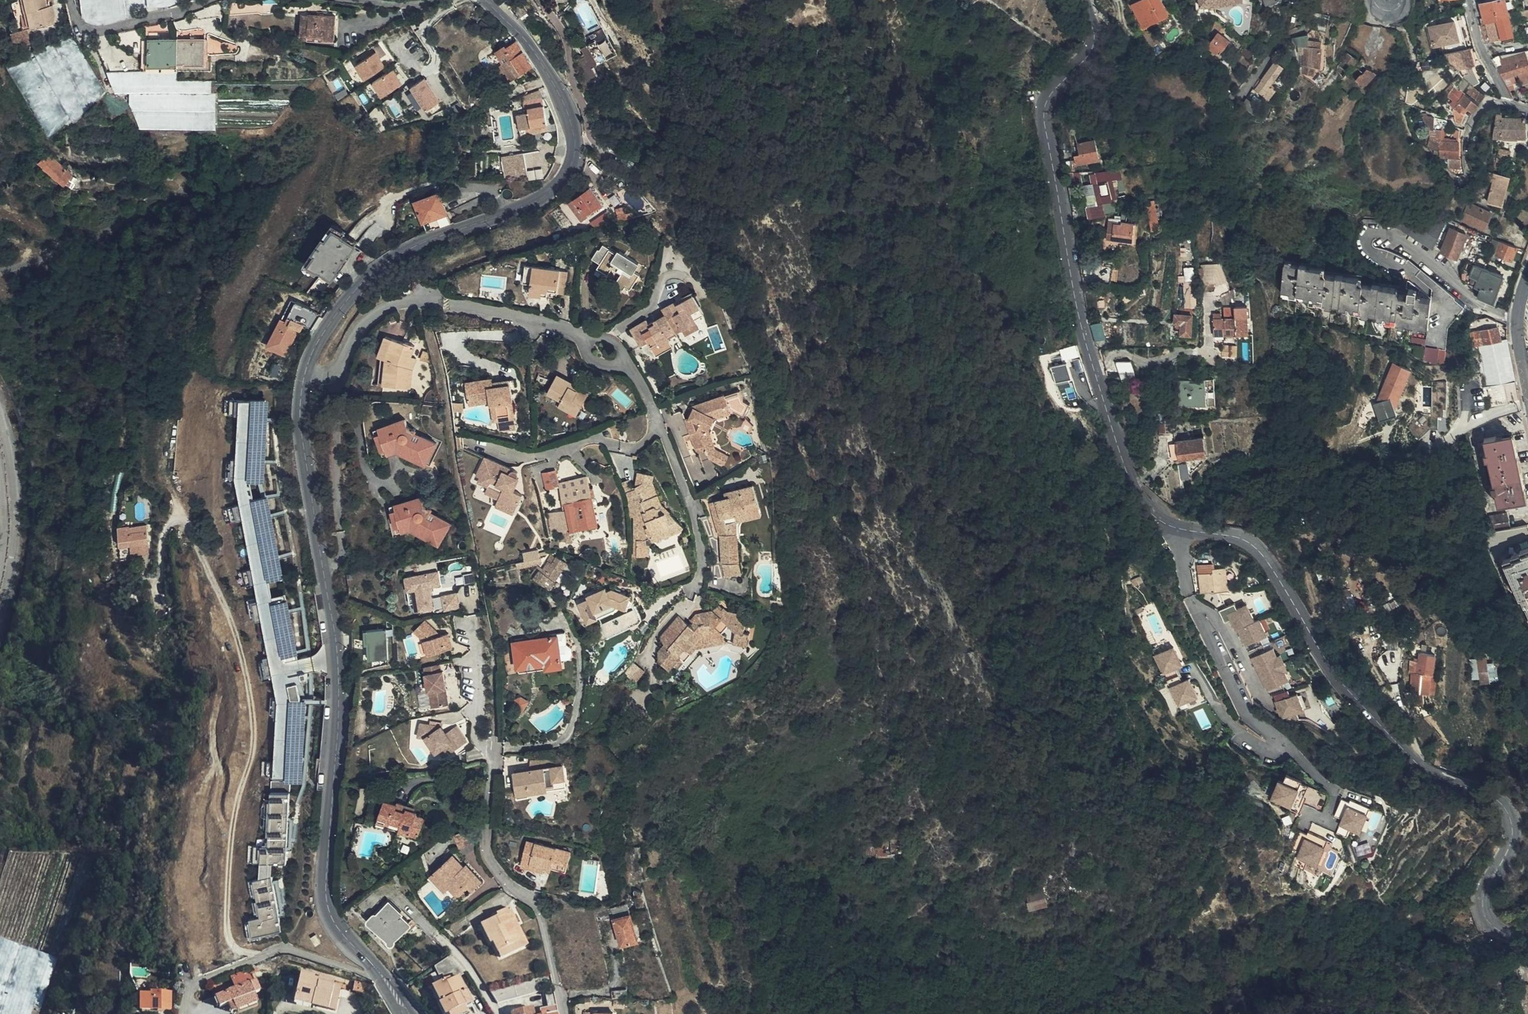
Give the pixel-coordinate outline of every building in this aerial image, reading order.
[(58,3),(53,5),(51,0),(27,0),(36,28),(63,19),(58,3)] [(507,5),(519,22),(526,17),(515,0),(514,0),(507,5)] [(1162,0),(1138,0),(1132,3),(1143,27),(1169,15),(1162,0)] [(1200,9),(1230,6),(1229,0),(1199,0),(1200,9)] [(1485,23),(1497,20),(1496,17),(1509,14),(1505,0),(1495,0),(1481,4),(1485,23)] [(1515,12),(1517,18),(1527,15),(1527,9),(1515,12)] [(1515,42),(1509,14),(1496,17),(1497,20),(1485,23),(1490,43),(1504,39),(1505,44),(1515,42)] [(335,37),(335,16),(307,16),(308,35),(323,35),(323,38),(335,37)] [(1227,28),(1217,21),(1214,29),(1222,35),(1227,28)] [(1435,26),(1428,28),(1433,47),(1440,46),(1459,41),(1457,32),(1454,21),(1435,26)] [(1485,23),(1479,25),(1484,44),(1490,43),(1485,23)] [(621,55),(605,25),(571,44),(580,60),(586,57),(581,48),(596,39),(609,62),(621,55)] [(1222,35),(1214,29),(1208,44),(1211,45),(1210,47),(1219,53),(1221,50),(1224,51),(1230,41),(1222,35)] [(1461,31),(1457,32),(1459,41),(1463,40),(1466,39),(1464,30),(1461,31)] [(1300,47),(1301,50),(1303,50),(1303,66),(1320,67),(1320,40),(1308,40),(1308,36),(1307,33),(1297,36),(1293,37),(1295,40),(1298,43),(1300,47)] [(176,63),(177,38),(149,38),(149,63),(176,63)] [(206,38),(177,38),(176,63),(205,63),(206,38)] [(577,68),(588,87),(599,81),(593,71),(609,62),(596,39),(581,48),(586,57),(580,60),(583,65),(577,68)] [(513,80),(534,66),(517,40),(507,48),(505,45),(495,52),(513,80)] [(1293,42),(1289,41),(1286,44),(1283,49),(1287,51),(1293,42)] [(1470,48),(1445,56),(1464,78),(1472,85),(1474,86),(1479,83),(1477,78),(1474,79),(1472,75),(1469,76),(1466,68),(1475,66),(1470,48)] [(384,66),(375,52),(355,65),(364,79),(384,66)] [(504,85),(513,80),(495,52),(486,58),(504,85)] [(1338,87),(1339,88),(1345,79),(1348,80),(1350,78),(1347,75),(1358,60),(1348,53),(1337,70),(1341,74),(1334,84),(1338,87)] [(1515,55),(1493,64),(1497,70),(1522,62),(1520,53),(1515,55)] [(1036,64),(1028,56),(1021,63),(1029,71),(1036,64)] [(1376,72),(1365,64),(1367,61),(1363,58),(1357,67),(1363,72),(1357,80),(1364,86),(1376,72)] [(1497,70),(1502,79),(1512,75),(1518,74),(1522,85),(1527,83),(1527,60),(1527,59),(1522,62),(1497,70)] [(1015,71),(1016,72),(1023,78),(1029,71),(1021,63),(1015,71)] [(1275,81),(1280,75),(1279,74),(1283,69),(1276,63),(1257,90),(1263,95),(1274,81),(1275,81)] [(402,83),(393,69),(372,83),(381,96),(402,83)] [(1514,84),(1512,75),(1502,79),(1505,87),(1511,85),(1514,84)] [(424,78),(411,86),(426,110),(439,101),(424,78)] [(1324,99),(1328,102),(1338,87),(1334,84),(1324,99)] [(1348,94),(1339,88),(1338,87),(1328,102),(1338,109),(1348,94)] [(1471,87),(1465,95),(1479,105),(1485,97),(1471,87)] [(1463,95),(1465,95),(1456,89),(1450,97),(1458,103),(1463,95)] [(1479,105),(1465,95),(1463,95),(1458,103),(1453,109),(1460,114),(1464,108),(1472,114),(1479,105)] [(548,123),(543,98),(527,101),(530,116),(519,117),(521,135),(533,133),(532,126),(548,123)] [(1255,108),(1245,100),(1240,106),(1251,114),(1255,108)] [(1460,114),(1453,109),(1447,119),(1452,123),(1455,125),(1460,114)] [(1429,111),(1416,111),(1416,130),(1429,130),(1429,119),(1429,111)] [(1526,119),(1501,118),(1500,138),(1525,139),(1526,119)] [(1445,159),(1447,158),(1446,143),(1440,143),(1442,130),(1445,129),(1446,122),(1429,119),(1429,130),(1428,151),(1433,151),(1433,156),(1440,156),(1440,159),(1445,159)] [(1099,158),(1095,138),(1078,142),(1080,153),(1075,155),(1077,163),(1099,158)] [(1457,144),(1450,143),(1446,143),(1447,158),(1454,158),(1457,158),(1457,144)] [(529,176),(525,152),(504,155),(507,176),(529,176)] [(58,164),(53,158),(47,163),(46,165),(54,172),(54,171),(61,176),(67,169),(59,164),(58,164)] [(1454,158),(1447,158),(1447,170),(1459,170),(1459,161),(1454,161),(1454,158)] [(1504,207),(1513,176),(1496,171),(1494,180),(1487,202),(1504,207)] [(1112,202),(1107,183),(1098,186),(1102,204),(1112,202)] [(602,203),(590,188),(574,199),(586,215),(602,203)] [(416,201),(427,232),(440,227),(451,224),(440,192),(416,201)] [(1484,229),(1491,214),(1471,204),(1464,220),(1484,229)] [(1400,218),(1410,233),(1435,248),(1436,244),(1443,246),(1441,251),(1457,256),(1465,234),(1443,225),(1447,216),(1402,213),(1400,218)] [(1397,225),(1398,226),(1410,233),(1400,218),(1397,225)] [(1021,231),(1019,222),(1006,224),(1008,234),(1021,231)] [(1130,241),(1132,224),(1113,223),(1111,240),(1130,241)] [(320,269),(333,278),(338,271),(337,270),(348,253),(350,254),(356,246),(342,237),(343,235),(337,231),(334,229),(327,239),(324,237),(315,252),(317,253),(310,265),(319,271),(320,269)] [(1501,241),(1492,238),(1490,248),(1497,251),(1501,241)] [(1516,247),(1501,241),(1497,251),(1496,254),(1511,259),(1516,247)] [(599,247),(592,259),(600,264),(599,267),(611,274),(615,267),(625,273),(620,282),(628,286),(630,282),(636,285),(644,272),(637,268),(641,260),(621,248),(619,252),(604,243),(601,249),(599,247)] [(333,278),(347,289),(357,276),(371,264),(376,260),(356,246),(350,254),(348,253),(343,261),(337,270),(338,271),(333,278)] [(1480,289),(1477,298),(1493,303),(1503,275),(1484,268),(1488,258),(1478,255),(1476,257),(1471,273),(1464,271),(1463,275),(1463,277),(1464,279),(1468,281),(1466,284),(1480,289)] [(1406,279),(1428,296),(1427,326),(1446,326),(1460,307),(1404,261),(1402,267),(1401,269),(1402,272),(1406,279)] [(1427,326),(1428,296),(1413,296),(1413,289),(1408,289),(1408,295),(1395,294),(1394,288),(1356,285),(1356,279),(1320,278),(1320,272),(1282,270),(1280,297),(1318,300),(1318,306),(1354,308),(1354,315),(1391,317),(1391,323),(1427,326)] [(561,272),(558,294),(565,294),(569,272),(561,272)] [(1201,276),(1201,292),(1213,291),(1213,276),(1201,276)] [(1413,296),(1428,296),(1406,279),(1405,288),(1408,289),(1413,289),(1413,296)] [(1219,299),(1219,306),(1233,305),(1232,291),(1228,291),(1227,292),(1227,291),(1227,292),(1226,292),(1225,292),(1224,293),(1223,293),(1223,294),(1222,294),(1222,295),(1221,295),(1221,296),(1220,296),(1220,297),(1220,298),(1219,299)] [(696,324),(695,322),(702,318),(690,296),(662,312),(665,317),(648,327),(647,324),(633,332),(642,349),(650,345),(652,350),(660,345),(662,348),(670,344),(667,339),(676,334),(675,331),(681,329),(682,332),(696,324)] [(267,345),(286,356),(304,326),(313,310),(297,301),(285,321),(282,319),(267,345)] [(1213,319),(1214,337),(1246,337),(1245,308),(1222,309),(1222,319),(1221,319),(1213,319)] [(304,326),(314,331),(320,321),(324,317),(313,310),(304,326)] [(1190,337),(1190,312),(1165,312),(1166,325),(1172,325),(1172,338),(1190,337)] [(1503,383),(1514,380),(1506,339),(1500,340),(1497,322),(1487,319),(1475,321),(1477,331),(1473,332),(1473,337),(1470,338),(1471,344),(1475,344),(1475,347),(1479,347),(1487,407),(1506,403),(1503,383)] [(392,337),(385,335),(377,355),(380,356),(384,358),(385,358),(383,384),(410,387),(412,368),(414,362),(408,360),(410,355),(414,344),(405,341),(404,342),(392,337)] [(1078,356),(1075,344),(1061,348),(1064,360),(1078,356)] [(1220,347),(1219,358),(1233,359),(1234,348),(1220,347)] [(423,349),(419,358),(430,362),(428,351),(423,349)] [(1058,370),(1066,367),(1062,356),(1055,358),(1058,370)] [(1135,375),(1130,359),(1118,363),(1122,378),(1135,375)] [(1401,385),(1408,368),(1392,361),(1380,388),(1403,398),(1407,389),(1401,385)] [(533,378),(546,385),(549,380),(535,373),(533,378)] [(576,386),(557,376),(547,394),(560,402),(558,407),(566,412),(569,407),(583,414),(588,405),(584,402),(588,394),(580,390),(575,387),(576,386)] [(1206,403),(1206,378),(1178,379),(1180,405),(1206,403)] [(492,379),(467,382),(470,404),(491,401),(493,422),(495,422),(496,431),(515,429),(509,382),(493,384),(492,380),(492,379)] [(591,389),(583,384),(580,390),(588,394),(591,389)] [(424,400),(439,402),(437,387),(432,388),(428,390),(425,394),(424,400)] [(680,425),(685,442),(693,439),(695,444),(700,459),(712,454),(714,448),(710,437),(714,435),(720,422),(738,416),(746,420),(752,407),(744,403),(741,392),(693,409),(687,422),(680,425)] [(250,475),(261,476),(266,399),(232,397),(231,413),(241,413),(239,456),(233,456),(232,474),(238,474),(250,475)] [(569,407),(566,412),(580,419),(583,414),(569,407)] [(379,435),(385,452),(395,448),(427,463),(436,446),(420,439),(417,443),(411,440),(414,433),(408,430),(404,420),(389,426),(391,431),(379,435)] [(1170,434),(1170,424),(1159,424),(1159,434),(1170,434)] [(378,431),(379,435),(391,431),(389,426),(378,431)] [(720,451),(714,435),(710,437),(714,448),(712,454),(700,459),(703,466),(712,463),(723,464),(726,464),(730,458),(720,451)] [(1517,477),(1512,457),(1516,457),(1513,444),(1510,445),(1508,437),(1496,440),(1495,437),(1483,440),(1484,446),(1497,506),(1509,503),(1509,500),(1522,498),(1520,490),(1523,489),(1520,476),(1517,477)] [(1205,454),(1203,438),(1176,442),(1178,459),(1205,454)] [(237,479),(238,474),(232,474),(233,456),(228,455),(227,479),(237,479)] [(514,470),(486,458),(478,475),(482,477),(480,482),(491,486),(493,481),(505,487),(500,499),(518,507),(524,495),(514,491),(520,478),(518,478),(519,474),(519,472),(517,470),(516,470),(514,470)] [(553,471),(541,474),(545,489),(556,486),(553,471)] [(630,515),(630,517),(636,518),(639,517),(642,522),(635,525),(635,541),(641,541),(645,539),(647,543),(676,533),(677,531),(672,526),(674,524),(666,513),(663,514),(658,509),(657,506),(659,505),(652,486),(649,488),(647,481),(648,474),(636,471),(632,487),(631,487),(628,482),(619,486),(625,500),(630,515)] [(237,479),(237,503),(250,500),(250,475),(238,474),(237,479)] [(568,529),(568,532),(596,526),(592,506),(595,505),(596,502),(595,499),(593,498),(591,498),(589,488),(586,476),(557,482),(562,505),(563,504),(564,510),(562,510),(545,514),(550,533),(568,529)] [(491,486),(488,493),(500,499),(505,487),(493,481),(491,486)] [(736,521),(762,514),(753,483),(724,492),(725,497),(716,499),(716,501),(709,503),(719,535),(721,564),(738,563),(736,521)] [(268,579),(281,576),(262,497),(250,500),(237,503),(229,505),(233,520),(240,518),(251,567),(244,568),(247,583),(255,582),(268,579)] [(391,519),(394,534),(402,532),(400,526),(409,524),(439,544),(450,526),(436,518),(432,522),(427,518),(431,512),(424,507),(422,497),(408,501),(409,506),(396,509),(391,519)] [(500,499),(497,506),(515,514),(518,507),(500,499)] [(409,506),(408,501),(395,504),(396,509),(409,506)] [(229,505),(224,506),(228,521),(233,520),(229,505)] [(666,513),(659,505),(657,506),(658,509),(663,514),(666,513)] [(1508,529),(1506,521),(1504,514),(1485,518),(1489,534),(1508,529)] [(118,525),(120,545),(132,544),(149,543),(147,525),(130,526),(130,525),(118,525)] [(1526,526),(1508,529),(1489,534),(1480,536),(1487,552),(1507,539),(1527,528),(1526,526)] [(1487,552),(1506,593),(1515,601),(1519,599),(1503,562),(1512,558),(1511,556),(1521,552),(1520,550),(1527,546),(1527,530),(1527,528),(1507,539),(1487,552)] [(149,543),(132,544),(132,554),(150,553),(149,543)] [(644,556),(644,545),(635,544),(634,556),(644,556)] [(1519,599),(1522,598),(1527,611),(1527,546),(1520,550),(1521,552),(1511,556),(1512,558),(1503,562),(1519,599)] [(524,551),(526,560),(518,561),(519,568),(543,562),(540,548),(524,551)] [(554,581),(567,563),(556,555),(554,558),(551,555),(541,568),(536,565),(529,574),(538,581),(543,573),(554,581)] [(1215,559),(1196,561),(1197,570),(1216,568),(1216,565),(1215,559)] [(738,563),(721,564),(725,578),(741,573),(738,563)] [(1224,564),(1216,565),(1216,568),(1197,570),(1199,591),(1201,591),(1218,589),(1227,588),(1224,564)] [(244,568),(239,570),(242,584),(247,583),(244,568)] [(437,569),(427,571),(430,583),(440,581),(437,569)] [(427,571),(405,575),(408,589),(411,588),(414,601),(419,600),(420,608),(429,606),(434,605),(430,583),(427,571)] [(462,576),(464,585),(472,583),(471,579),(470,574),(462,576)] [(1141,575),(1128,582),(1141,607),(1154,601),(1141,575)] [(259,595),(260,599),(273,597),(268,579),(255,582),(259,595)] [(598,618),(595,612),(612,604),(621,608),(625,609),(626,606),(630,606),(632,602),(629,599),(630,596),(620,592),(614,589),(612,589),(607,591),(605,587),(587,596),(588,599),(579,603),(587,623),(598,618)] [(457,589),(442,592),(445,607),(460,604),(457,589)] [(722,594),(710,590),(708,598),(708,600),(710,602),(713,603),(715,602),(717,599),(720,600),(722,594)] [(252,619),(257,618),(254,601),(260,599),(259,595),(248,596),(252,619)] [(273,597),(254,601),(257,618),(263,617),(270,653),(264,655),(267,672),(295,667),(293,658),(282,595),(273,597)] [(534,607),(541,613),(549,602),(542,597),(534,607)] [(1229,618),(1234,628),(1236,628),(1239,627),(1254,619),(1246,602),(1236,607),(1234,601),(1218,608),(1224,620),(1229,618)] [(598,618),(607,639),(639,624),(642,620),(635,604),(630,606),(626,606),(625,609),(621,608),(612,604),(595,612),(598,618)] [(747,632),(748,623),(745,622),(746,614),(730,612),(727,607),(722,611),(716,605),(714,607),(698,606),(698,612),(694,617),(687,618),(677,611),(662,632),(662,637),(666,640),(659,647),(660,657),(671,665),(681,652),(686,655),(699,643),(705,651),(720,649),(727,643),(733,645),(733,648),(745,651),(751,644),(752,633),(747,632)] [(698,612),(698,606),(687,618),(694,617),(698,612)] [(543,614),(541,613),(534,607),(526,616),(535,623),(543,614)] [(1254,619),(1239,627),(1240,629),(1238,630),(1247,650),(1260,643),(1257,638),(1260,637),(1267,633),(1259,617),(1254,619)] [(436,629),(425,618),(414,628),(424,638),(428,653),(452,646),(448,631),(441,633),(438,634),(435,630),(436,629)] [(363,629),(365,659),(390,657),(388,627),(363,629)] [(513,642),(516,666),(543,662),(544,669),(561,667),(561,660),(571,659),(576,654),(575,647),(569,643),(568,631),(553,633),(553,636),(513,642)] [(1387,648),(1398,649),(1400,635),(1389,633),(1387,648)] [(327,674),(324,643),(320,649),(313,654),(293,658),(295,667),(273,671),(278,694),(279,700),(305,701),(307,701),(311,702),(326,702),(326,698),(302,697),(298,681),(308,680),(308,675),(303,676),(302,671),(307,670),(315,669),(320,670),(327,674)] [(1260,643),(1247,650),(1257,670),(1259,668),(1261,671),(1280,662),(1277,654),(1272,645),(1266,649),(1263,650),(1260,643)] [(1166,681),(1178,675),(1175,668),(1182,665),(1173,647),(1154,656),(1166,681)] [(1432,675),(1435,655),(1421,653),(1418,665),(1417,672),(1430,674),(1432,675)] [(267,672),(264,655),(259,655),(263,678),(274,676),(273,671),(267,672)] [(633,660),(624,670),(635,680),(643,669),(633,660)] [(440,662),(425,664),(428,680),(429,689),(430,689),(433,705),(449,702),(443,669),(441,669),(440,662)] [(543,662),(516,666),(517,673),(544,669),(543,662)] [(1284,669),(1280,662),(1261,671),(1262,674),(1260,675),(1269,695),(1272,694),(1282,690),(1279,682),(1281,681),(1288,678),(1284,669)] [(1418,665),(1413,664),(1411,672),(1413,672),(1409,692),(1412,692),(1422,693),(1427,694),(1430,674),(1417,672),(1418,665)] [(1432,675),(1430,674),(1427,694),(1435,696),(1438,676),(1432,675)] [(1181,682),(1178,675),(1166,681),(1177,706),(1197,697),(1188,679),(1181,682)] [(1282,690),(1272,694),(1280,718),(1303,709),(1297,692),(1290,694),(1287,695),(1285,689),(1282,690)] [(1422,693),(1412,692),(1411,706),(1421,707),(1422,693)] [(269,717),(274,717),(275,699),(279,700),(278,694),(270,694),(269,717)] [(526,713),(530,700),(520,696),(514,701),(515,709),(526,713)] [(270,776),(300,778),(305,701),(279,700),(275,699),(274,717),(277,717),(275,761),(271,760),(270,776)] [(453,740),(448,732),(443,726),(423,722),(420,735),(428,737),(438,751),(441,748),(446,756),(460,746),(455,739),(453,740)] [(458,725),(448,732),(453,740),(455,739),(460,746),(468,740),(458,725)] [(525,770),(514,771),(517,797),(529,796),(528,792),(539,791),(543,786),(551,785),(555,780),(565,779),(563,766),(555,767),(555,759),(530,759),(530,767),(530,769),(525,770)] [(1302,780),(1286,773),(1283,782),(1278,780),(1271,798),(1276,800),(1274,804),(1280,806),(1281,803),(1291,807),(1301,782),(1302,780)] [(290,780),(272,779),(271,799),(269,828),(264,828),(262,828),(261,844),(254,844),(253,861),(286,863),(286,849),(288,816),(290,780)] [(543,786),(539,791),(566,788),(565,779),(555,780),(551,785),(543,786)] [(1298,810),(1308,785),(1301,782),(1291,807),(1298,810)] [(1360,832),(1371,806),(1361,802),(1360,804),(1355,803),(1356,800),(1351,798),(1350,801),(1342,798),(1335,816),(1342,819),(1341,824),(1337,833),(1347,837),(1350,828),(1360,832)] [(419,808),(396,801),(396,802),(390,823),(387,831),(395,833),(395,831),(408,836),(409,832),(421,836),(427,817),(418,814),(419,808)] [(467,831),(455,836),(460,848),(472,843),(467,831)] [(1312,835),(1308,833),(1306,837),(1299,833),(1292,851),(1299,854),(1297,859),(1294,867),(1304,872),(1307,863),(1317,867),(1325,848),(1328,841),(1317,837),(1316,839),(1312,837),(1312,835)] [(901,850),(900,835),(876,838),(878,853),(901,850)] [(522,838),(515,862),(525,864),(526,861),(547,867),(560,870),(567,850),(522,838)] [(482,881),(467,864),(465,867),(453,855),(436,872),(451,888),(453,886),(459,892),(468,882),(475,889),(482,881)] [(525,864),(515,862),(513,867),(537,873),(539,868),(545,871),(547,867),(526,861),(525,864)] [(282,929),(279,915),(273,879),(272,874),(254,878),(260,915),(255,916),(250,916),(251,921),(253,934),(259,933),(282,929)] [(255,916),(260,915),(254,878),(249,879),(255,916)] [(279,915),(284,915),(278,878),(273,879),(279,915)] [(1027,894),(1030,908),(1047,903),(1043,889),(1027,894)] [(644,902),(642,893),(633,891),(636,904),(644,902)] [(627,904),(597,913),(599,920),(613,916),(621,944),(638,940),(627,904)] [(374,922),(387,937),(398,926),(401,929),(408,923),(391,906),(374,922)] [(526,947),(508,910),(494,916),(495,919),(478,927),(487,946),(490,944),(498,960),(526,947)] [(260,938),(259,933),(253,934),(251,921),(246,922),(249,940),(260,938)] [(398,926),(387,937),(391,940),(401,929),(398,926)] [(260,973),(258,967),(251,970),(253,975),(260,973)] [(341,984),(333,982),(319,978),(320,974),(301,968),(293,997),(335,1008),(341,984)] [(230,978),(235,989),(247,985),(243,973),(230,978)] [(319,978),(333,982),(335,978),(320,974),(319,978)] [(363,990),(365,981),(355,978),(353,987),(363,990)] [(455,978),(447,982),(446,979),(432,987),(440,1003),(439,1003),(444,1013),(457,1013),(456,1011),(463,1008),(462,1006),(469,1003),(455,978)] [(535,978),(490,992),(498,1004),(538,991),(535,978)] [(247,985),(235,989),(216,997),(220,1007),(228,1004),(232,1002),(235,1011),(258,1002),(254,993),(260,991),(256,981),(247,985)] [(171,1011),(171,992),(151,992),(151,995),(143,995),(143,1011),(171,1011)] [(551,993),(544,995),(547,1006),(539,1008),(540,1013),(556,1013),(551,993)]
